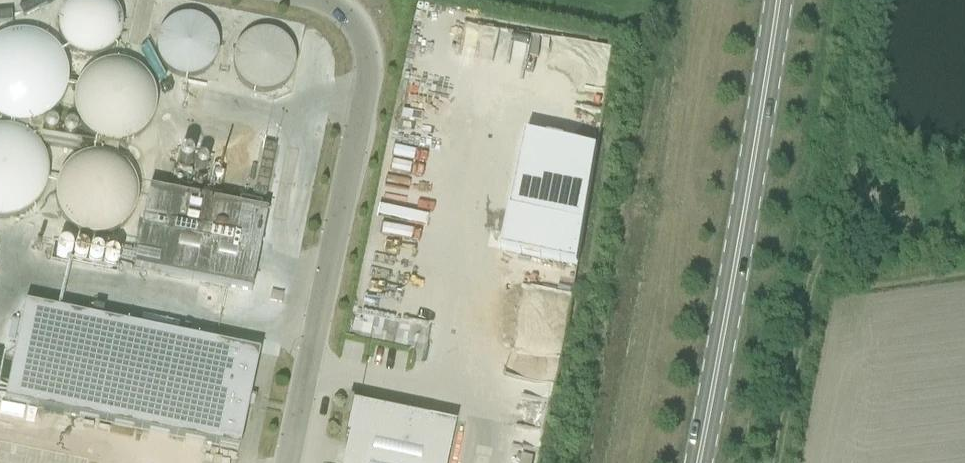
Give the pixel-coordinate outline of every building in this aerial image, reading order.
[(118,41),(122,32),(123,23),(119,10),(113,2),(110,0),(74,0),(72,1),(65,11),(62,18),(62,30),(65,39),(71,46),(79,52),(88,54),(98,54),(104,52),(111,48),(118,41)] [(208,71),(214,64),(218,56),(219,46),(215,33),(210,26),(203,21),(196,18),(186,17),(178,19),(169,24),(161,34),(158,41),(158,53),(162,62),(167,69),(175,75),(185,78),(194,78),(201,76),(208,71)] [(284,86),(290,79),(294,71),(295,61),(291,48),(286,41),(279,36),(272,33),(262,32),(254,34),(244,39),(237,50),(234,57),(234,68),(238,78),(243,85),(251,90),(260,93),(270,93),(277,91),(284,86)] [(60,104),(66,91),(68,77),(62,57),(54,46),(44,39),(33,34),(18,33),(6,36),(0,39),(0,119),(2,120),(16,124),(31,124),(40,121),(51,114),(60,104)] [(142,133),(151,123),(156,112),(158,99),(153,81),(145,71),(136,64),(126,60),(113,59),(101,62),(89,69),(78,83),(75,92),(75,108),(80,121),(87,130),(98,138),(111,142),(124,141),(133,139),(142,133)] [(43,199),(49,186),(50,172),(45,152),(37,141),(27,134),(16,130),(1,128),(0,129),(0,220),(13,219),(23,216),(34,210),(43,199)] [(587,209),(597,149),(525,134),(501,252),(577,268),(587,209)] [(125,226),(134,216),(139,205),(140,191),(135,174),(128,164),(119,157),(109,153),(96,152),(84,154),(72,162),(61,175),(58,185),(58,201),(62,214),(70,223),(81,231),(93,235),(107,234),(115,232),(125,226)] [(251,293),(266,213),(148,189),(132,270),(251,293)] [(259,354),(24,305),(4,403),(238,452),(259,354)] [(342,462),(446,462),(454,425),(351,404),(344,437),(348,438),(342,462)]
